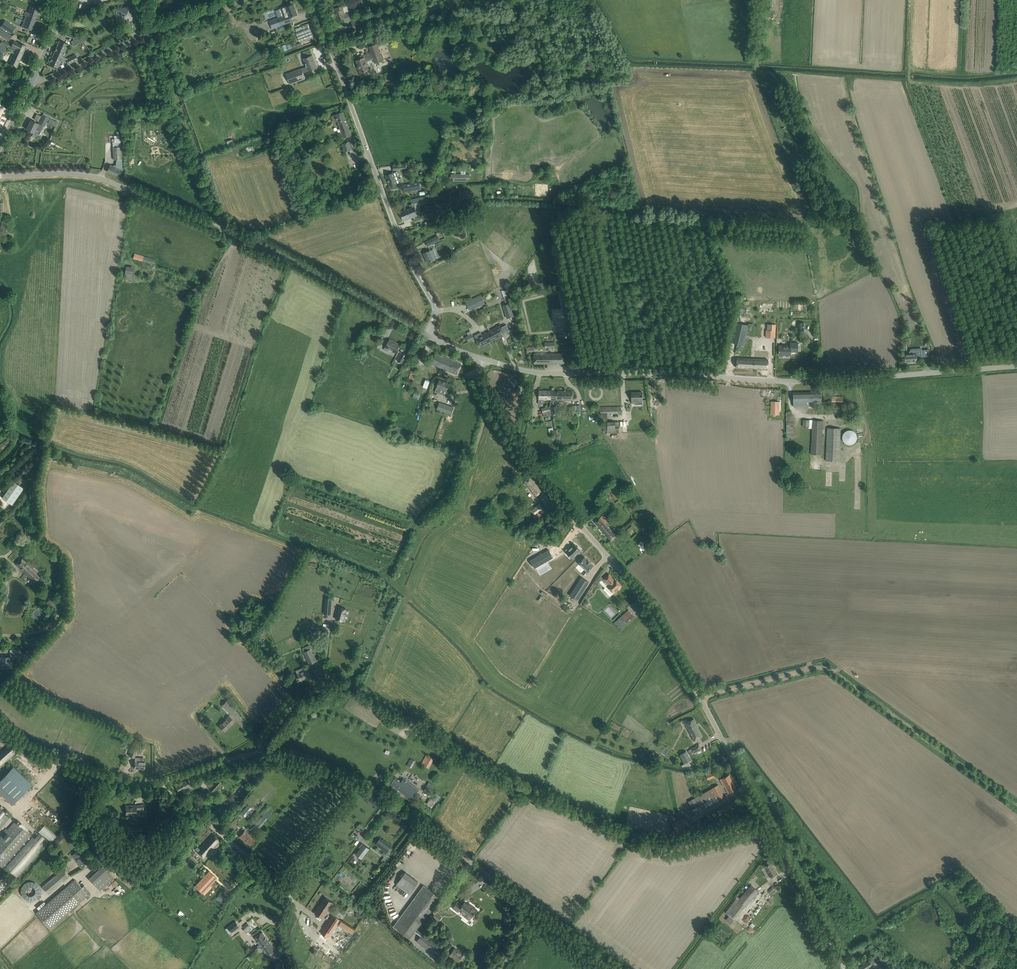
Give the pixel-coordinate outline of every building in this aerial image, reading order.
[(121,7),(116,9),(118,13),(118,14),(119,13),(120,15),(121,20),(126,18),(126,17),(128,17),(129,21),(136,19),(134,14),(133,11),(131,4),(127,5),(128,6),(121,9),(121,7)] [(273,30),(287,25),(285,19),(297,14),(293,4),(281,9),(282,13),(283,16),(270,21),(273,30)] [(39,8),(31,5),(28,12),(25,11),(24,15),(27,16),(23,27),(32,30),(39,8)] [(333,9),(337,20),(344,18),(345,22),(351,20),(349,12),(344,13),(342,6),(333,9)] [(371,14),(367,16),(351,22),(355,31),(370,25),(369,23),(374,21),(371,14)] [(5,21),(1,27),(11,34),(15,27),(5,21)] [(298,33),(296,34),(299,42),(309,38),(304,26),(296,29),(298,33)] [(0,30),(0,36),(9,42),(12,37),(0,30)] [(73,46),(87,39),(85,35),(71,42),(72,43),(73,46)] [(59,40),(54,52),(63,56),(68,44),(59,40)] [(8,45),(7,47),(11,50),(12,50),(15,51),(15,49),(23,53),(26,46),(22,44),(18,43),(14,41),(11,46),(8,45)] [(369,70),(367,65),(368,61),(373,59),(374,63),(383,60),(377,44),(369,47),(371,52),(362,55),(363,58),(356,61),(360,73),(369,70)] [(15,51),(12,50),(11,52),(14,53),(9,64),(17,67),(23,53),(15,49),(15,51)] [(49,63),(49,64),(58,68),(61,60),(66,63),(67,62),(66,60),(67,59),(62,56),(63,56),(54,52),(49,63)] [(290,84),(300,80),(305,79),(303,73),(317,67),(312,56),(304,59),(307,67),(286,74),(290,84)] [(343,112),(338,114),(331,116),(333,122),(337,120),(344,138),(352,135),(343,112)] [(26,130),(33,133),(36,134),(37,134),(38,133),(39,130),(40,131),(41,130),(42,130),(44,126),(48,118),(42,115),(38,123),(39,123),(39,125),(37,124),(38,124),(31,120),(26,130)] [(349,141),(341,143),(344,152),(351,149),(349,141)] [(110,165),(109,167),(107,171),(118,177),(121,170),(122,171),(120,142),(113,142),(114,160),(116,160),(115,165),(114,165),(113,166),(110,165)] [(396,180),(393,173),(386,175),(390,187),(397,184),(403,182),(401,178),(396,180)] [(404,192),(409,191),(420,189),(419,182),(403,185),(404,192)] [(471,189),(459,190),(459,200),(472,199),(471,189)] [(416,198),(411,199),(412,204),(414,203),(424,201),(428,200),(428,198),(427,196),(423,197),(421,197),(421,196),(416,197),(416,198)] [(410,208),(405,210),(407,214),(409,213),(411,218),(413,218),(418,215),(414,206),(415,206),(414,203),(412,204),(409,205),(410,208)] [(442,204),(423,206),(425,215),(444,213),(442,204)] [(404,210),(400,212),(401,216),(403,220),(407,219),(407,220),(411,218),(409,213),(407,214),(405,210),(404,210)] [(428,246),(432,244),(435,243),(441,240),(439,235),(425,241),(428,246)] [(428,263),(432,261),(435,260),(434,259),(437,258),(433,249),(430,251),(430,250),(423,253),(428,263)] [(154,265),(154,264),(156,259),(135,253),(133,258),(154,265)] [(132,279),(134,267),(126,266),(124,278),(132,279)] [(508,289),(511,284),(507,281),(503,285),(508,289)] [(485,304),(481,295),(466,302),(470,310),(485,304)] [(510,303),(503,305),(507,318),(514,316),(510,303)] [(775,337),(776,323),(767,323),(766,329),(765,329),(765,337),(775,337)] [(746,327),(734,324),(729,343),(741,346),(746,327)] [(504,335),(503,333),(508,330),(505,325),(500,327),(499,326),(489,331),(494,340),(504,335)] [(494,340),(489,331),(482,335),(481,332),(474,336),(480,347),(494,340)] [(389,340),(387,344),(384,349),(387,351),(389,349),(396,353),(400,345),(396,342),(396,343),(389,340)] [(791,355),(791,352),(791,346),(790,346),(779,346),(779,355),(791,355)] [(929,356),(929,349),(909,351),(909,354),(904,354),(905,362),(917,361),(917,358),(931,356),(929,356)] [(407,355),(402,352),(397,361),(403,364),(407,355)] [(435,352),(431,364),(457,375),(461,364),(435,352)] [(534,364),(564,364),(564,353),(534,354),(534,364)] [(768,369),(768,360),(737,358),(736,368),(768,369)] [(416,385),(427,388),(429,382),(418,378),(416,385)] [(441,389),(442,389),(447,391),(450,383),(439,380),(435,392),(439,393),(441,389)] [(539,390),(539,399),(548,399),(551,400),(551,391),(548,391),(539,390)] [(551,400),(550,407),(556,405),(556,400),(572,400),(573,391),(551,391),(551,400)] [(642,392),(631,392),(632,397),(632,403),(635,403),(635,400),(643,400),(643,397),(642,392)] [(793,406),(814,406),(817,406),(817,402),(821,402),(821,397),(821,392),(793,393),(793,406)] [(779,415),(779,414),(779,401),(771,401),(771,415),(779,415)] [(437,409),(451,414),(453,407),(439,402),(438,404),(437,404),(436,408),(437,408),(437,409)] [(556,405),(550,407),(551,415),(553,415),(558,414),(559,413),(557,405),(556,405)] [(550,407),(542,408),(543,413),(544,417),(551,415),(550,407)] [(621,407),(592,407),(592,411),(600,411),(600,413),(600,414),(601,414),(601,421),(601,422),(603,422),(603,431),(607,431),(607,433),(618,433),(619,433),(619,427),(619,421),(607,422),(607,413),(618,413),(621,413),(621,412),(621,407)] [(804,419),(803,427),(812,427),(812,429),(811,454),(822,455),(823,420),(813,420),(804,419)] [(827,428),(826,461),(840,461),(841,428),(827,428)] [(850,444),(851,444),(853,444),(854,443),(855,442),(856,441),(857,439),(857,437),(857,436),(857,434),(856,433),(855,432),(854,431),(853,430),(851,430),(849,430),(848,430),(846,431),(845,432),(844,433),(843,434),(843,436),(843,437),(843,439),(843,440),(844,442),(846,443),(847,444),(849,444),(850,444)] [(525,485),(526,484),(536,497),(542,492),(530,477),(524,482),(525,482),(524,483),(525,485)] [(24,488),(14,481),(2,498),(12,504),(24,488)] [(622,496),(615,485),(609,489),(616,500),(622,496)] [(636,502),(628,507),(631,511),(639,506),(636,502)] [(531,510),(535,515),(544,508),(540,503),(531,510)] [(611,541),(615,537),(617,535),(606,524),(608,522),(602,515),(598,519),(595,522),(611,541)] [(40,528),(34,522),(24,532),(30,538),(35,533),(36,533),(40,528)] [(568,548),(565,551),(572,558),(580,550),(580,549),(578,546),(578,547),(574,544),(569,549),(568,548)] [(549,550),(530,561),(534,568),(553,557),(549,550)] [(35,583),(42,577),(26,561),(26,560),(24,557),(16,564),(35,583)] [(585,557),(579,563),(587,571),(585,573),(587,574),(590,571),(589,570),(593,565),(590,562),(588,560),(585,557)] [(609,585),(614,580),(609,574),(603,579),(609,585)] [(582,577),(570,596),(577,601),(589,582),(582,577)] [(607,586),(614,593),(621,586),(615,579),(614,580),(609,585),(607,586)] [(347,609),(339,607),(336,619),(344,621),(347,609)] [(528,614),(538,621),(542,616),(532,609),(528,614)] [(33,614),(35,619),(41,615),(38,610),(33,614)] [(621,616),(622,618),(619,620),(624,625),(634,616),(629,610),(621,616)] [(302,648),(304,652),(304,653),(309,664),(316,661),(311,649),(309,645),(302,648)] [(1,669),(6,669),(9,669),(9,657),(1,657),(1,661),(2,661),(2,668),(1,668),(1,669)] [(304,679),(310,676),(309,673),(312,672),(310,667),(303,670),(304,671),(297,674),(299,677),(296,679),(298,683),(304,680),(304,679)] [(236,709),(232,706),(227,701),(222,705),(231,714),(236,709)] [(234,721),(229,716),(219,726),(224,731),(234,721)] [(695,742),(696,742),(700,739),(699,738),(702,736),(697,727),(698,727),(694,719),(688,722),(687,719),(683,721),(685,725),(686,725),(695,742)] [(0,752),(0,766),(18,750),(11,742),(0,752)] [(693,753),(697,751),(701,749),(699,745),(691,749),(693,753)] [(134,758),(136,753),(138,748),(132,746),(129,756),(134,758)] [(686,751),(680,754),(685,763),(691,760),(686,751)] [(429,769),(434,759),(428,755),(423,766),(429,769)] [(144,769),(145,764),(145,762),(140,761),(140,758),(135,758),(135,769),(144,769)] [(412,768),(416,761),(411,758),(407,765),(412,768)] [(0,780),(0,793),(13,805),(32,784),(13,767),(0,780)] [(729,775),(722,778),(726,786),(725,787),(728,793),(736,789),(729,775)] [(412,800),(415,796),(419,789),(404,778),(402,781),(395,777),(390,784),(412,800)] [(178,792),(182,790),(182,792),(182,793),(183,794),(184,795),(187,793),(187,792),(186,790),(185,790),(184,789),(191,785),(188,779),(175,786),(178,792)] [(213,792),(222,783),(218,779),(209,788),(213,792)] [(424,790),(429,794),(434,786),(429,783),(424,790)] [(706,807),(724,797),(718,785),(712,788),(712,789),(688,801),(693,810),(697,808),(696,807),(704,803),(706,807)] [(427,805),(433,808),(436,801),(429,798),(427,805)] [(722,815),(726,813),(736,808),(733,802),(719,809),(720,810),(717,811),(719,816),(722,814),(722,815)] [(126,806),(126,811),(126,814),(136,814),(136,809),(140,809),(140,814),(145,814),(145,805),(136,805),(126,806)] [(245,816),(252,809),(248,805),(241,813),(245,816)] [(8,814),(0,807),(0,823),(8,814)] [(675,831),(689,824),(685,817),(672,824),(675,831)] [(31,835),(15,820),(7,829),(6,828),(3,832),(4,833),(0,837),(0,865),(2,867),(31,835)] [(233,830),(236,826),(237,825),(232,821),(228,826),(233,830)] [(250,846),(254,842),(256,840),(244,830),(239,836),(250,846)] [(204,858),(217,844),(220,841),(213,834),(197,851),(204,858)] [(17,877),(44,847),(32,836),(5,867),(17,877)] [(380,839),(377,843),(376,844),(374,847),(375,848),(377,845),(387,852),(391,847),(380,839)] [(369,849),(362,844),(360,848),(356,854),(363,860),(366,856),(365,855),(369,849)] [(72,855),(75,859),(82,869),(90,863),(81,849),(72,855)] [(62,856),(57,850),(52,855),(57,861),(62,856)] [(770,877),(772,875),(777,873),(774,869),(771,863),(764,867),(770,877)] [(89,878),(100,890),(113,878),(102,866),(89,878)] [(209,871),(195,886),(197,887),(198,888),(199,888),(199,887),(201,888),(200,890),(202,893),(216,878),(209,871)] [(58,873),(56,874),(62,881),(63,882),(68,877),(66,875),(65,875),(63,872),(61,872),(58,874),(58,873)] [(419,881),(405,872),(396,885),(397,885),(396,887),(400,889),(401,888),(409,894),(419,881)] [(54,876),(43,886),(48,893),(60,883),(54,876)] [(21,889),(21,892),(23,895),(25,898),(27,899),(30,900),(33,900),(36,899),(39,897),(41,895),(42,892),(42,888),(41,885),(39,882),(36,880),(33,879),(30,879),(26,881),(24,883),(22,886),(21,889)] [(84,885),(81,887),(75,880),(40,909),(53,924),(85,897),(88,895),(86,893),(88,891),(84,885)] [(746,907),(759,892),(751,885),(738,900),(736,899),(722,917),(732,924),(745,906),(746,907)] [(418,901),(397,929),(410,939),(415,932),(417,929),(431,910),(437,902),(440,898),(428,889),(423,886),(414,898),(418,901)] [(224,900),(228,895),(222,890),(218,894),(224,900)] [(333,903),(330,900),(325,897),(315,913),(323,919),(333,903)] [(469,920),(474,914),(477,910),(471,906),(470,907),(465,903),(462,906),(458,902),(453,908),(458,911),(459,910),(466,915),(465,916),(469,920)] [(758,906),(752,914),(755,917),(761,908),(758,906)] [(432,917),(438,922),(442,917),(436,912),(432,917)] [(333,915),(324,929),(321,933),(328,938),(340,919),(333,915)] [(342,921),(339,925),(352,934),(355,930),(342,921)] [(232,933),(240,927),(236,922),(228,927),(232,933)] [(750,926),(756,931),(759,928),(752,923),(750,926)] [(417,929),(415,932),(420,936),(416,942),(437,957),(443,948),(417,929)] [(255,951),(261,947),(269,942),(262,932),(254,938),(260,945),(258,947),(257,946),(253,948),(255,951)] [(261,947),(268,957),(276,951),(269,942),(261,947)] [(462,959),(461,958),(464,954),(455,948),(449,956),(458,962),(459,960),(461,961),(462,959)] [(877,960),(883,968),(889,964),(883,956),(877,960)] [(275,965),(277,968),(284,968),(281,960),(280,960),(280,961),(281,960),(282,964),(276,966),(276,965),(275,965)]
